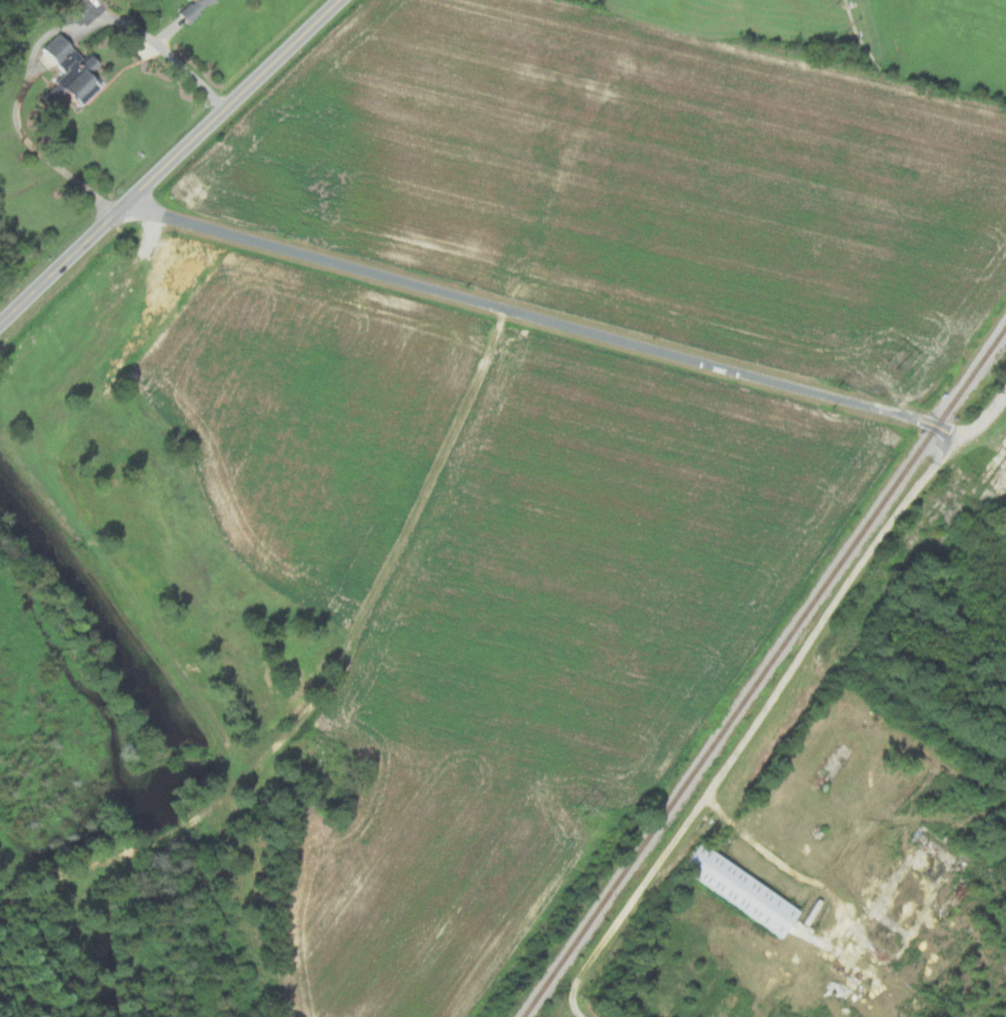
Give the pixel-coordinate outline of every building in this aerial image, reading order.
[(72,104),(91,86),(82,77),(95,64),(86,54),(80,59),(54,33),(38,49),(61,72),(36,97),(45,106),(59,91),(72,104)] [(779,936),(796,909),(694,842),(676,869),(779,936)]
